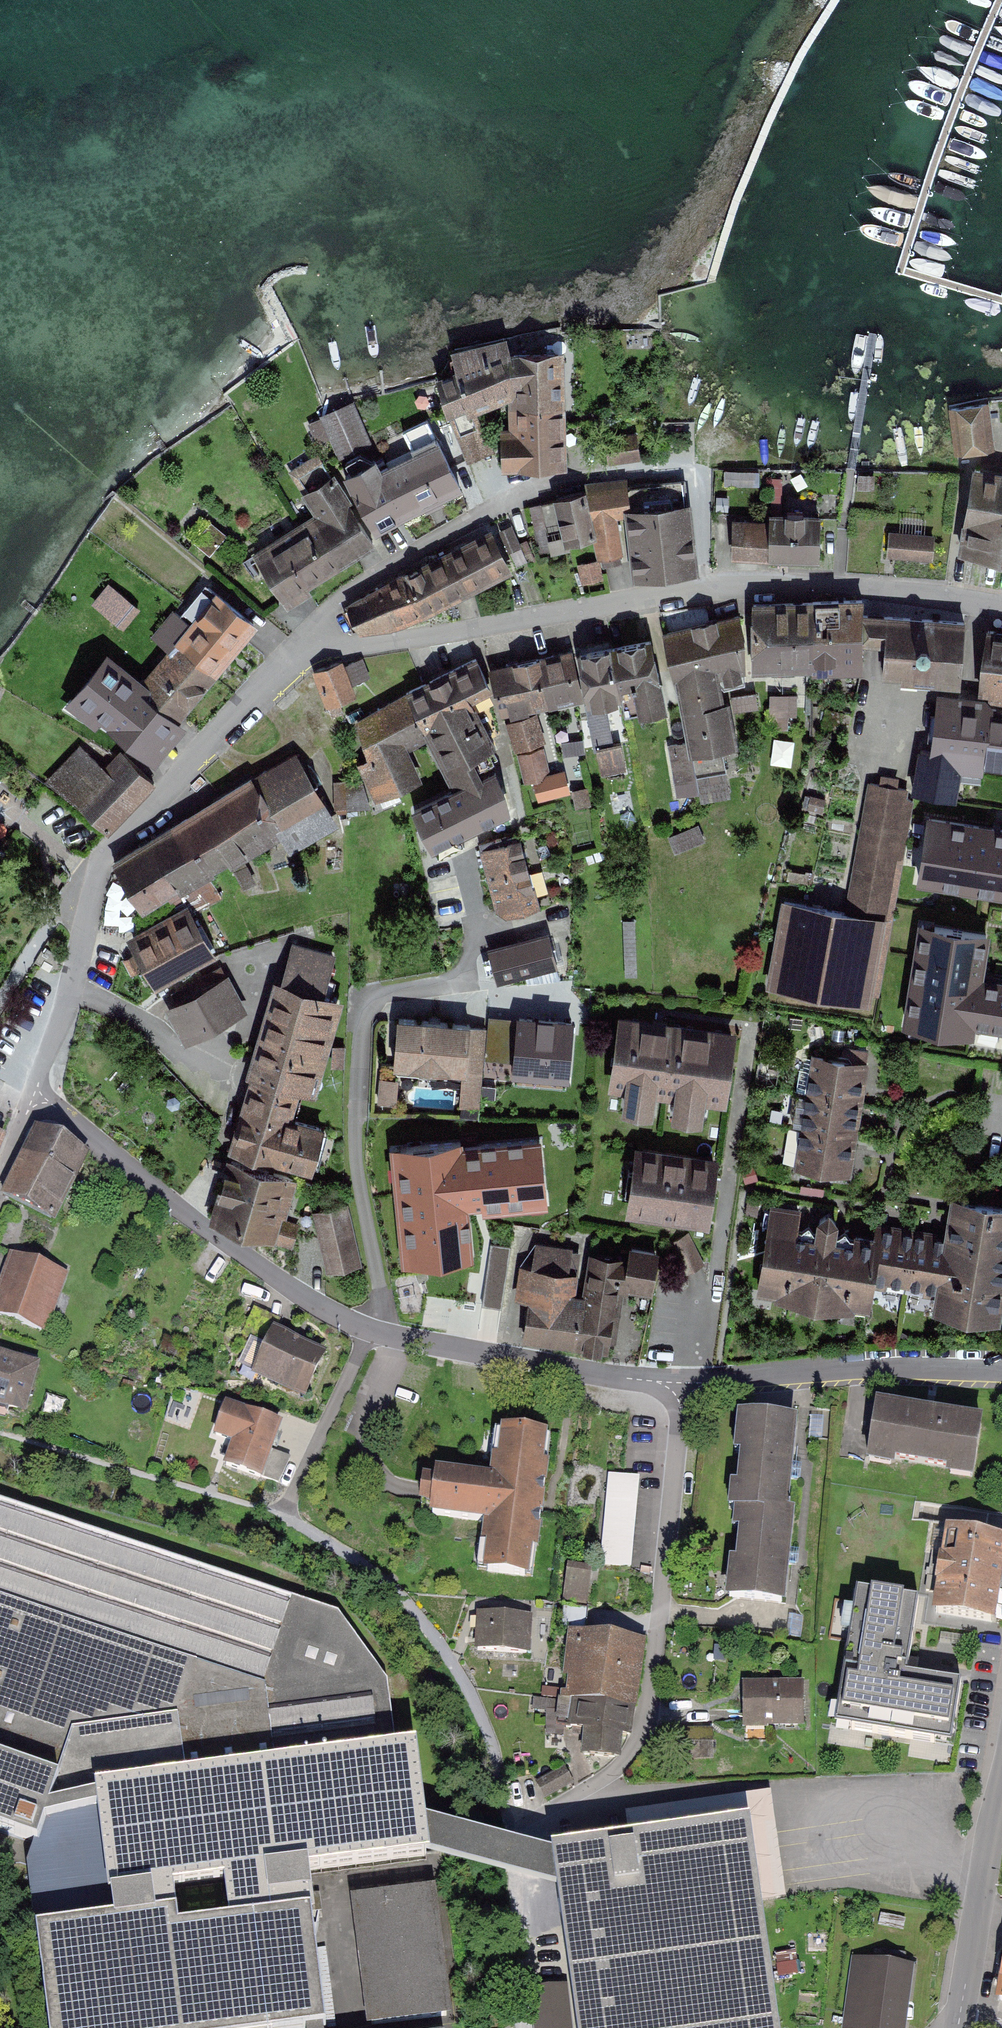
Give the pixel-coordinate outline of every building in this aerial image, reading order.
[(455,353),(459,373),(440,380),(448,411),(468,461),(485,454),(467,404),(503,389),(507,357),(504,343),(455,353)] [(503,465),(533,465),(533,434),(538,418),(561,417),(560,354),(507,357),(503,389),(510,386),(511,428),(502,429),(503,465)] [(991,449),(987,403),(951,407),(955,452),(991,449)] [(367,443),(351,406),(321,419),(337,456),(367,443)] [(533,434),(533,465),(563,465),(561,417),(538,418),(533,434)] [(401,515),(460,486),(427,420),(403,432),(414,455),(379,472),(401,515)] [(610,461),(637,457),(635,435),(607,439),(610,461)] [(375,529),(401,515),(379,472),(374,461),(365,465),(359,455),(345,462),(350,472),(344,475),(359,503),(375,529)] [(340,534),(359,521),(321,461),(298,477),(309,494),(304,497),(318,519),(328,514),(340,534)] [(1001,556),(1001,473),(974,469),(961,550),(1001,556)] [(687,504),(684,480),(587,493),(595,536),(598,555),(601,555),(604,564),(619,560),(617,552),(620,551),(613,516),(628,513),(687,504)] [(595,536),(587,493),(542,503),(548,528),(534,531),(541,552),(566,546),(566,542),(595,536)] [(635,575),(695,569),(687,504),(628,513),(635,575)] [(284,599),(373,544),(359,521),(340,534),(328,514),(318,519),(259,558),(284,599)] [(770,557),(817,557),(819,518),(771,516),(771,527),(770,557)] [(734,556),(770,557),(771,527),(735,525),(734,556)] [(890,530),(887,554),(930,558),(932,534),(890,530)] [(489,534),(448,555),(465,593),(507,571),(489,534)] [(448,555),(404,576),(423,614),(465,593),(448,555)] [(404,576),(347,607),(359,631),(372,625),(389,627),(405,622),(423,614),(404,576)] [(94,601),(127,628),(144,607),(111,581),(94,601)] [(211,675),(254,623),(208,588),(183,617),(192,625),(176,644),(211,675)] [(861,600),(812,602),(811,664),(832,664),(832,670),(859,670),(860,642),(873,643),(874,616),(861,614),(861,600)] [(812,602),(752,604),(752,667),(811,664),(812,602)] [(149,754),(211,675),(176,644),(192,625),(183,617),(175,612),(154,638),(169,651),(137,687),(104,661),(78,695),(149,754)] [(745,641),(737,616),(664,634),(676,686),(680,687),(689,741),(692,752),(695,773),(723,768),(719,746),(732,743),(723,689),(743,684),(745,641)] [(883,676),(958,681),(964,622),(874,616),(873,643),(885,644),(883,676)] [(988,631),(979,690),(990,691),(989,698),(1001,700),(1001,633),(988,631)] [(650,642),(612,649),(621,695),(625,714),(663,706),(650,642)] [(612,649),(579,656),(587,702),(621,695),(612,649)] [(571,651),(552,655),(557,676),(542,680),(548,705),(581,697),(571,651)] [(552,655),(515,663),(527,710),(548,705),(542,680),(557,676),(552,655)] [(486,691),(490,689),(475,659),(406,694),(426,733),(455,792),(477,781),(466,760),(492,746),(474,709),(489,702),(486,691)] [(352,695),(340,662),(314,672),(331,716),(340,712),(336,701),(352,695)] [(515,663),(490,669),(500,710),(508,708),(511,714),(527,710),(515,663)] [(754,693),(733,695),(735,710),(756,708),(754,693)] [(399,746),(426,733),(406,694),(358,722),(370,762),(399,746)] [(787,695),(769,694),(769,715),(787,715),(787,695)] [(921,750),(913,791),(953,798),(960,768),(981,770),(983,754),(1001,756),(1001,711),(988,709),(989,706),(940,700),(933,751),(921,750)] [(534,714),(508,723),(516,748),(543,740),(534,714)] [(592,721),(603,780),(626,776),(619,742),(610,744),(605,718),(592,721)] [(774,763),(793,766),(797,741),(778,738),(774,763)] [(675,776),(695,773),(692,752),(689,741),(669,745),(675,776)] [(377,798),(415,780),(399,746),(370,762),(374,771),(366,775),(377,798)] [(541,747),(519,752),(526,781),(548,776),(541,747)] [(106,833),(154,784),(124,756),(104,775),(79,750),(50,783),(76,805),(106,833)] [(302,765),(257,792),(278,827),(286,841),(323,818),(314,804),(322,799),(302,765)] [(455,792),(415,811),(433,848),(507,809),(502,788),(494,772),(477,781),(455,792)] [(345,813),(373,803),(362,774),(334,784),(345,813)] [(249,780),(182,821),(210,868),(225,858),(228,863),(260,843),(258,839),(278,827),(257,792),(249,780)] [(849,902),(892,910),(911,805),(903,798),(905,789),(871,783),(849,902)] [(918,878),(1001,890),(1001,830),(927,819),(918,878)] [(205,871),(210,868),(182,821),(114,862),(143,909),(175,889),(189,912),(219,894),(205,871)] [(536,907),(518,834),(481,844),(496,910),(506,916),(536,907)] [(780,903),(767,989),(876,1005),(888,918),(780,903)] [(188,914),(136,943),(157,982),(210,953),(188,914)] [(905,1024),(969,1034),(970,1023),(1001,1028),(1001,982),(978,978),(984,933),(920,924),(905,1024)] [(546,934),(489,950),(498,980),(554,964),(546,934)] [(281,987),(277,986),(233,1148),(308,1169),(320,1128),(299,1122),(333,1001),(320,996),(333,956),(292,946),(281,987)] [(184,1006),(170,1014),(184,1040),(203,1030),(201,1027),(240,1005),(220,968),(176,992),(184,1006)] [(487,1027),(399,1018),(395,1062),(483,1071),(487,1027)] [(569,1087),(573,1022),(516,1018),(512,1083),(569,1087)] [(730,1035),(623,1021),(612,1092),(720,1108),(730,1035)] [(859,1101),(867,1053),(844,1049),(842,1061),(812,1056),(809,1070),(800,1069),(797,1091),(807,1093),(859,1101)] [(385,1072),(381,1099),(396,1101),(400,1074),(385,1072)] [(853,1137),(859,1101),(807,1093),(801,1128),(853,1137)] [(847,1173),(853,1137),(801,1128),(790,1127),(787,1150),(796,1151),(794,1164),(847,1173)] [(87,1156),(38,1131),(4,1196),(53,1223),(87,1156)] [(538,1140),(405,1154),(416,1258),(471,1252),(467,1208),(544,1200),(538,1140)] [(711,1161),(636,1150),(627,1214),(702,1225),(711,1161)] [(232,1161),(212,1220),(291,1245),(296,1225),(277,1219),(289,1177),(232,1161)] [(1001,1282),(1001,1208),(954,1200),(948,1238),(939,1297),(938,1309),(996,1319),(1001,1282)] [(357,1263),(344,1206),(316,1213),(329,1269),(357,1263)] [(868,1285),(876,1240),(833,1233),(835,1222),(829,1213),(819,1220),(816,1237),(794,1233),(797,1211),(774,1208),(761,1293),(864,1309),(868,1285)] [(878,1227),(876,1240),(868,1285),(904,1291),(914,1233),(878,1227)] [(686,1273),(706,1264),(691,1233),(671,1242),(686,1273)] [(948,1238),(914,1233),(904,1291),(939,1297),(948,1238)] [(538,1247),(525,1336),(578,1344),(607,1349),(610,1329),(581,1324),(584,1304),(571,1302),(578,1254),(538,1247)] [(581,1324),(610,1329),(612,1312),(618,1313),(620,1286),(627,1287),(628,1283),(649,1286),(654,1253),(630,1250),(629,1262),(591,1256),(584,1304),(581,1324)] [(15,1255),(0,1298),(0,1314),(41,1329),(62,1272),(15,1255)] [(322,1354),(274,1332),(256,1372),(303,1394),(322,1354)] [(250,1335),(244,1364),(256,1367),(263,1338),(250,1335)] [(0,1357),(0,1416),(5,1417),(9,1404),(22,1408),(34,1367),(0,1357)] [(226,1463),(278,1483),(289,1458),(268,1451),(278,1424),(227,1406),(216,1435),(234,1441),(226,1463)] [(980,1425),(877,1408),(869,1452),(972,1469),(980,1425)] [(784,1510),(793,1423),(743,1418),(734,1508),(740,1509),(790,1514),(790,1511),(784,1510)] [(530,1573),(548,1438),(501,1431),(495,1479),(433,1471),(428,1514),(490,1522),(484,1567),(530,1573)] [(609,1475),(600,1563),(630,1566),(639,1478),(609,1475)] [(0,1499),(0,1832),(35,1844),(29,1863),(4,1864),(11,1935),(34,1932),(46,2027),(324,2027),(305,1869),(427,1856),(422,1815),(414,1753),(397,1754),(387,1682),(338,1612),(0,1499)] [(790,1514),(740,1510),(732,1598),(781,1603),(790,1514)] [(1001,1589),(1001,1540),(949,1531),(934,1617),(995,1627),(1001,1589)] [(589,1574),(569,1570),(564,1600),(584,1603),(589,1574)] [(915,1601),(857,1591),(834,1728),(951,1748),(961,1688),(902,1678),(915,1601)] [(562,1607),(560,1630),(586,1632),(588,1609),(562,1607)] [(529,1616),(480,1613),(479,1650),(527,1652),(529,1616)] [(634,1707),(642,1642),(610,1638),(609,1646),(577,1642),(574,1669),(568,1668),(563,1698),(634,1707)] [(803,1685),(745,1686),(745,1727),(803,1726),(803,1685)] [(630,1735),(634,1707),(563,1698),(560,1698),(559,1702),(534,1699),(533,1708),(546,1709),(546,1734),(561,1734),(562,1727),(586,1730),(583,1754),(616,1758),(619,1733),(630,1735)] [(540,1781),(548,1796),(572,1783),(564,1768),(540,1781)] [(422,1815),(427,1856),(556,1893),(551,1854),(422,1815)] [(551,1854),(556,1893),(575,2027),(778,2027),(749,1822),(550,1850),(551,1854)] [(425,1886),(354,1895),(370,2022),(441,2013),(425,1886)] [(904,1963),(854,1956),(845,2027),(853,2027),(895,2027),(904,1963)] [(532,1989),(536,2027),(568,2027),(564,1985),(532,1989)]
